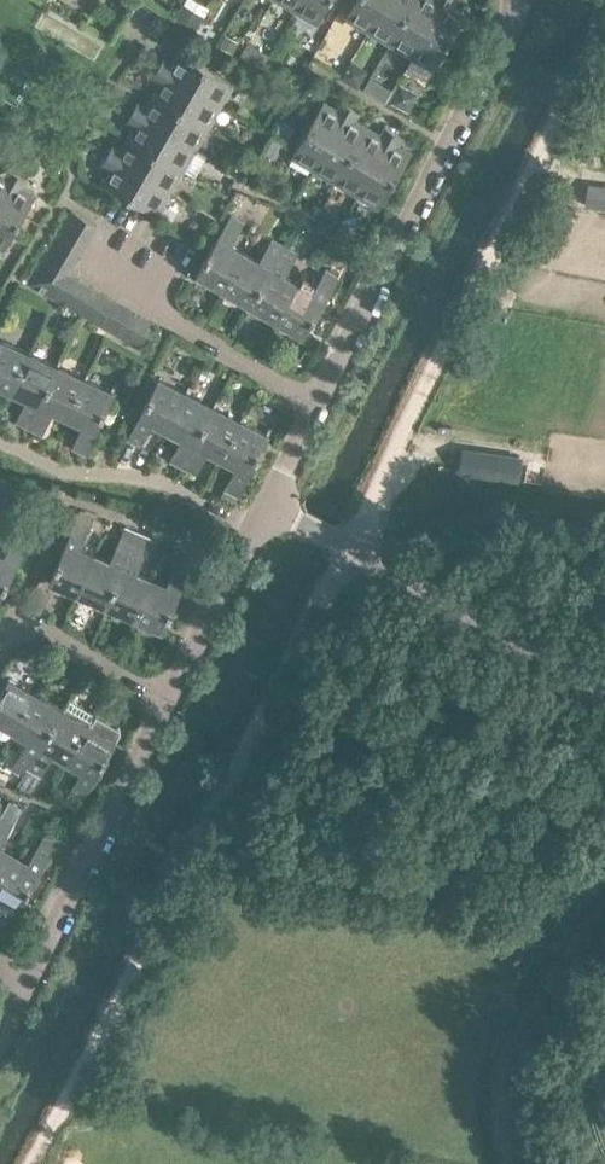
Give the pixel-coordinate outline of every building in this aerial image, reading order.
[(176,17),(196,29),(196,30),(210,7),(198,0),(186,0),(176,17)] [(296,7),(319,20),(331,0),(301,0),(296,7)] [(348,16),(370,29),(387,0),(357,0),(348,16)] [(392,41),(416,0),(387,0),(370,29),(392,41)] [(392,41),(413,54),(445,0),(416,0),(392,41)] [(413,54),(436,67),(466,15),(452,7),(456,0),(445,0),(413,54)] [(239,41),(225,33),(218,44),(233,53),(239,41)] [(248,41),(240,54),(252,61),(260,48),(248,41)] [(164,57),(158,67),(222,104),(235,82),(215,71),(221,60),(209,54),(203,64),(178,49),(171,62),(164,57)] [(358,86),(359,85),(367,70),(351,60),(342,75),(341,76),(358,86)] [(222,104),(158,67),(152,77),(160,81),(153,93),(209,126),(222,104)] [(409,110),(416,96),(413,89),(400,83),(399,84),(392,100),(391,101),(409,110)] [(139,101),(133,111),(197,148),(209,126),(153,93),(146,105),(139,101)] [(291,156),(313,169),(351,107),(342,102),(337,111),(323,102),(291,156)] [(354,121),(359,111),(351,107),(313,169),(335,181),(366,128),(354,121)] [(197,148),(133,111),(127,120),(134,125),(127,136),(184,169),(197,148)] [(288,139),(295,127),(283,119),(276,131),(288,139)] [(335,181),(357,194),(394,132),(385,127),(380,136),(366,128),(335,181)] [(397,146),(402,137),(394,132),(357,194),(379,207),(410,153),(397,146)] [(114,144),(108,154),(172,191),(184,169),(127,136),(121,148),(114,144)] [(172,191),(108,154),(102,164),(109,168),(102,181),(158,214),(172,191)] [(4,179),(0,177),(0,206),(18,175),(10,170),(4,179)] [(18,175),(0,206),(0,247),(5,249),(35,197),(22,189),(28,180),(18,175)] [(586,205),(604,207),(604,185),(588,183),(586,205)] [(90,239),(98,225),(71,209),(63,223),(90,239)] [(245,223),(231,215),(197,274),(224,290),(245,254),(231,246),(245,223)] [(63,223),(55,235),(83,251),(90,239),(63,223)] [(55,235),(49,247),(76,263),(83,251),(55,235)] [(258,262),(245,254),(224,290),(251,305),(285,247),(271,239),(258,262)] [(76,263),(49,247),(43,257),(70,273),(76,263)] [(285,277),(298,255),(285,247),(251,305),(277,320),(298,285),(285,277)] [(70,273),(43,257),(27,284),(54,300),(70,273)] [(311,292),(298,285),(277,320),(304,336),(338,278),(324,270),(311,292)] [(70,273),(54,300),(69,309),(85,282),(70,273)] [(99,290),(85,282),(69,309),(83,317),(99,290)] [(99,290),(83,317),(96,325),(113,298),(99,290)] [(113,298),(96,325),(110,332),(126,306),(113,298)] [(140,314),(126,306),(110,332),(124,341),(140,314)] [(140,314),(124,341),(138,349),(154,322),(140,314)] [(12,393),(30,355),(1,342),(0,344),(0,388),(12,393)] [(58,367),(30,355),(12,393),(25,399),(15,423),(29,430),(58,367)] [(68,419),(85,380),(58,367),(29,430),(42,435),(53,412),(68,419)] [(153,424),(167,431),(187,393),(159,379),(128,439),(142,445),(153,424)] [(114,393),(85,380),(68,419),(82,425),(71,449),(86,455),(114,393)] [(183,467),(214,407),(187,393),(167,431),(181,438),(170,460),(183,467)] [(208,452),(222,459),(241,421),(214,407),(183,467),(196,474),(208,452)] [(238,495),(269,435),(241,421),(222,459),(235,466),(224,488),(238,495)] [(522,456),(463,448),(459,472),(519,481),(522,456)] [(95,515),(81,509),(50,582),(79,594),(96,555),(82,549),(92,526),(95,515)] [(111,562),(96,555),(79,594),(107,606),(139,532),(125,526),(121,538),(111,562)] [(153,538),(139,532),(107,606),(135,618),(152,579),(138,574),(148,550),(153,538)] [(4,557),(0,555),(0,600),(30,542),(16,534),(4,557)] [(152,579),(135,618),(164,631),(191,568),(178,562),(168,586),(152,579)] [(36,696),(9,680),(0,695),(0,726),(1,724),(15,732),(36,696)] [(15,732),(28,740),(11,769),(24,777),(28,769),(62,711),(36,696),(15,732)] [(63,711),(62,711),(28,769),(41,777),(54,755),(68,762),(95,714),(70,699),(63,711)] [(120,729),(95,714),(68,762),(82,771),(69,793),(82,801),(116,742),(122,733),(120,729)] [(0,815),(0,878),(15,852),(2,844),(23,806),(10,799),(6,804),(0,815)] [(0,878),(0,894),(21,906),(53,850),(65,831),(50,822),(29,860),(15,852),(0,878)] [(17,924),(18,925),(26,930),(35,915),(34,915),(26,910),(17,924)]
